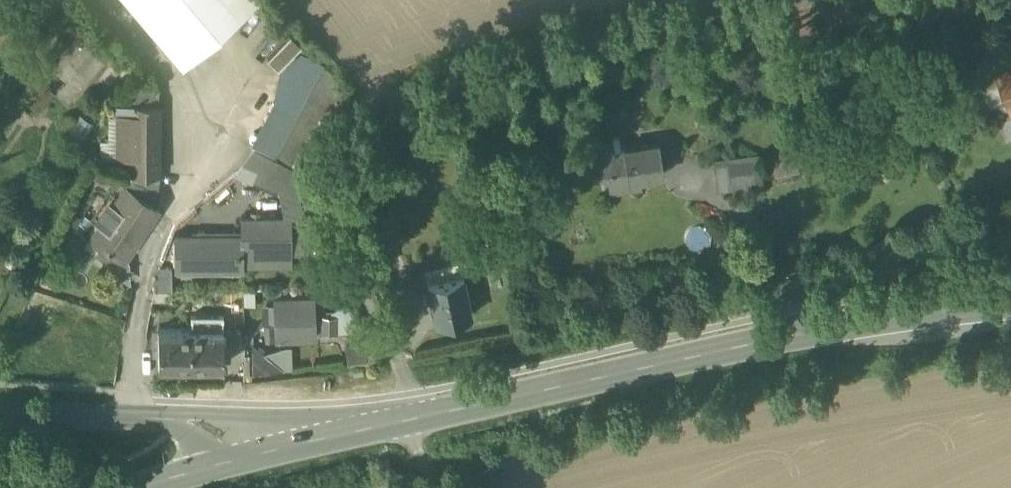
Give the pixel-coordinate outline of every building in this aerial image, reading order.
[(183,67),(259,2),(258,0),(125,0),(183,67)] [(301,47),(290,36),(268,60),(279,70),(301,47)] [(1005,94),(999,78),(986,83),(973,78),(980,62),(984,51),(1010,41),(1010,37),(982,48),(968,80),(982,86),(988,101),(1005,94)] [(999,78),(995,69),(1010,62),(1010,41),(984,51),(980,62),(973,78),(986,83),(999,78)] [(279,70),(274,100),(297,112),(321,66),(323,66),(325,63),(300,50),(279,70)] [(995,69),(999,78),(1005,94),(1010,110),(1010,62),(995,69)] [(285,191),(300,198),(296,167),(312,134),(313,134),(350,101),(352,81),(323,66),(321,66),(297,112),(274,154),(273,156),(254,147),(253,149),(248,160),(235,171),(285,191)] [(132,174),(159,174),(159,137),(159,106),(159,89),(133,90),(133,104),(133,112),(132,156),(132,173),(132,174)] [(297,112),(274,100),(252,142),(274,154),(297,112)] [(116,104),(116,112),(133,112),(133,104),(116,104)] [(132,156),(133,112),(116,112),(116,113),(115,156),(132,156)] [(115,156),(116,113),(108,113),(108,137),(100,137),(100,156),(115,156)] [(628,179),(630,188),(641,187),(639,177),(664,173),(659,143),(625,149),(623,136),(608,139),(609,145),(589,148),(593,173),(606,171),(608,183),(628,179)] [(753,153),(713,156),(715,186),(755,184),(753,153)] [(771,158),(775,179),(800,174),(796,154),(771,158)] [(124,184),(153,204),(159,174),(132,174),(124,184)] [(628,179),(608,183),(609,192),(630,188),(628,179)] [(119,254),(124,257),(126,254),(126,253),(158,207),(153,204),(124,184),(90,234),(102,242),(119,254)] [(242,266),(242,267),(243,267),(243,266),(243,261),(243,249),(290,249),(290,250),(307,250),(307,214),(301,202),(300,198),(285,191),(290,215),(243,215),(243,214),(242,214),(242,232),(177,233),(177,232),(175,232),(175,233),(175,267),(175,268),(177,268),(177,267),(242,266)] [(119,254),(102,242),(95,252),(112,264),(119,254)] [(243,249),(243,261),(290,261),(290,250),(290,249),(243,249)] [(129,261),(124,257),(119,254),(112,264),(109,268),(129,282),(129,261)] [(427,282),(430,282),(464,275),(468,274),(466,261),(425,269),(427,282)] [(158,288),(171,288),(170,265),(158,266),(158,276),(158,288)] [(430,282),(437,321),(471,314),(464,275),(430,282)] [(270,321),(271,338),(313,337),(312,298),(275,299),(276,321),(270,321)] [(357,328),(348,302),(330,309),(333,330),(357,328)] [(191,314),(191,328),(201,328),(223,328),(223,314),(191,314)] [(158,364),(191,364),(191,328),(158,328),(158,364)] [(223,364),(223,356),(223,328),(201,328),(191,328),(191,364),(223,364)] [(346,344),(349,360),(365,357),(362,341),(346,344)] [(252,360),(252,371),(265,370),(283,367),(283,366),(263,351),(253,343),(252,343),(252,360)] [(283,366),(283,367),(292,366),(291,345),(283,346),(263,351),(283,366)]
